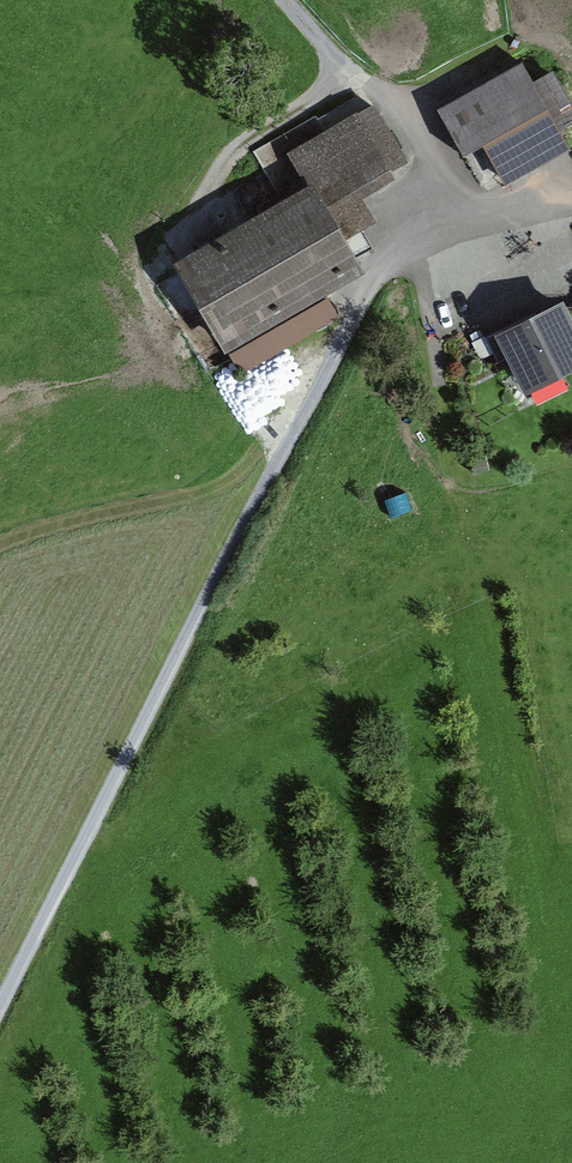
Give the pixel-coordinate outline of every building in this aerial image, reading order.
[(446,111),(488,191),(571,148),(571,90),(563,73),(541,84),(532,66),(446,111)] [(333,287),(379,263),(344,198),(401,167),(373,116),(305,152),(322,183),(184,257),(246,372),(349,316),(333,287)] [(571,376),(571,299),(500,334),(530,397),(571,376)]
